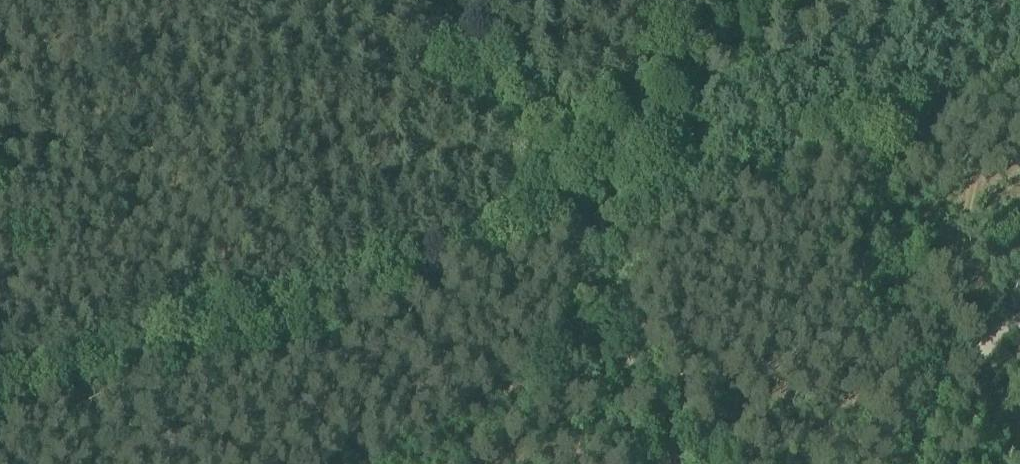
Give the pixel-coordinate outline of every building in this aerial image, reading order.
[(1019,362),(1019,343),(1012,346),(1017,363),(1019,362)]
